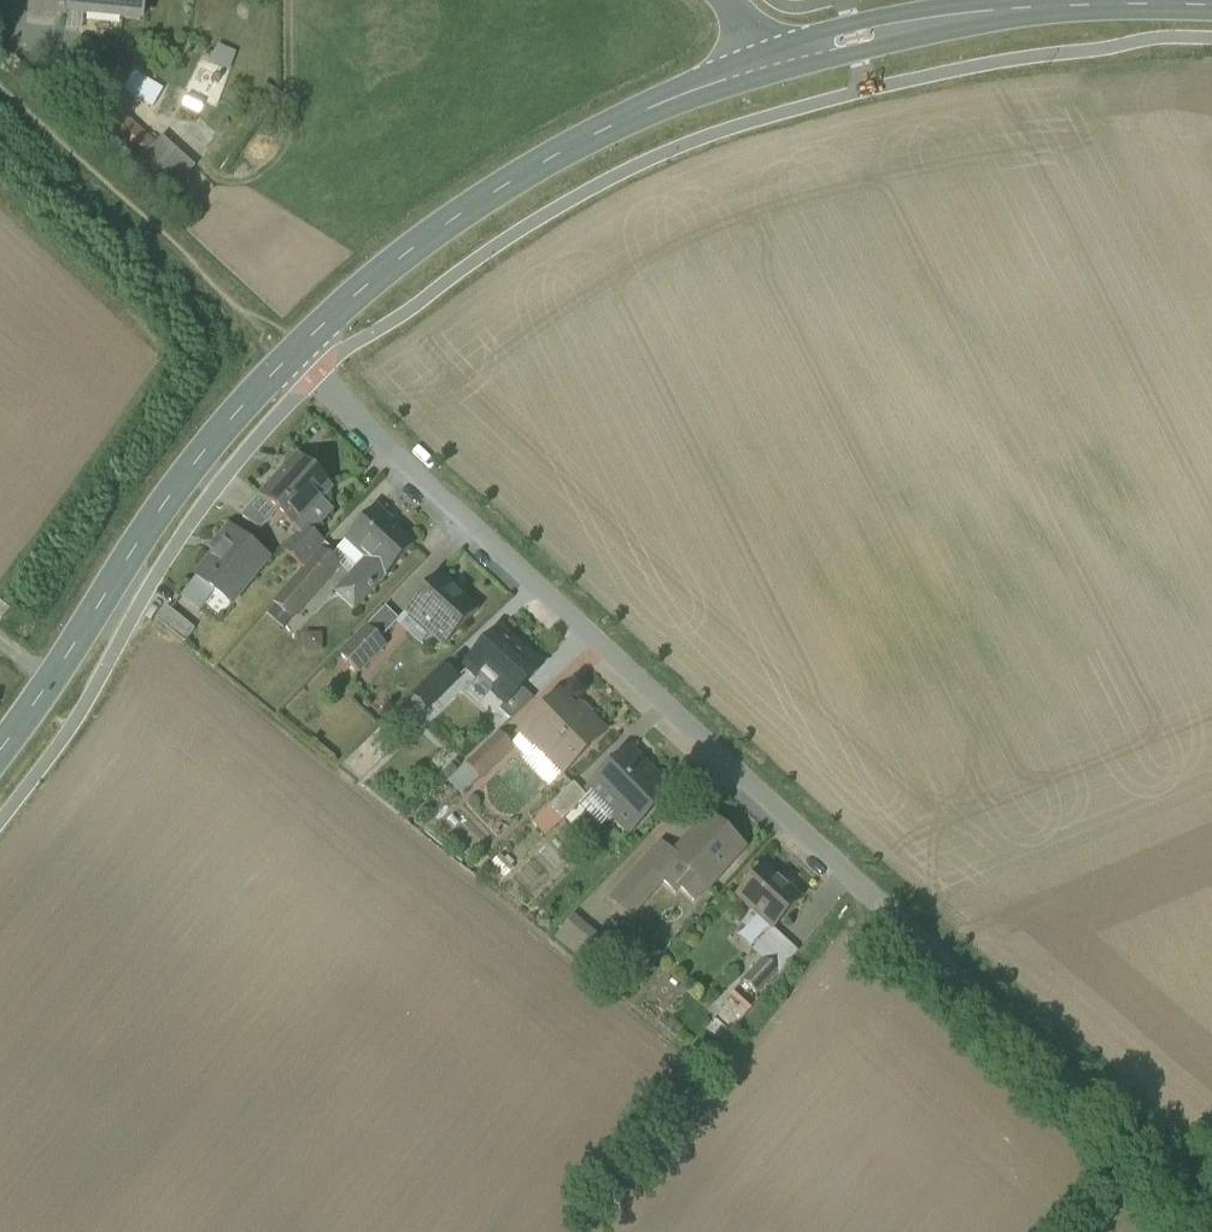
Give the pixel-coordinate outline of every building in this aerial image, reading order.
[(33,10),(141,20),(143,0),(34,0),(33,10)] [(166,155),(74,70),(57,89),(149,174),(166,155)] [(299,458),(262,498),(278,513),(294,528),(321,500),(331,488),(299,458)] [(260,497),(242,516),(261,531),(278,513),(262,498),(260,497)] [(321,500),(294,528),(299,532),(302,536),(308,529),(313,533),(334,511),(321,500)] [(394,523),(377,508),(347,540),(369,559),(351,579),(369,595),(387,576),(414,546),(392,525),(394,523)] [(230,528),(219,542),(223,545),(196,578),(231,606),(269,559),(230,528)] [(299,532),(284,550),(304,567),(325,543),(313,533),(308,529),(302,536),(299,532)] [(306,568),(275,603),(292,619),(340,566),(331,558),(337,552),(325,543),(304,567),(306,568)] [(440,575),(407,611),(445,647),(480,610),(464,596),(462,598),(440,578),(441,576),(440,575)] [(369,595),(351,579),(338,593),(356,609),(369,595)] [(0,602),(0,620),(2,622),(11,610),(0,602)] [(196,630),(168,607),(157,620),(185,643),(196,630)] [(386,607),(341,654),(359,673),(387,645),(381,640),(400,620),(386,607)] [(501,630),(490,642),(490,641),(466,666),(506,704),(507,705),(522,689),(542,668),(501,630)] [(446,667),(416,696),(428,708),(458,680),(446,667)] [(522,689),(507,705),(506,704),(500,710),(512,721),(534,700),(522,689)] [(560,695),(521,733),(562,775),(606,733),(580,707),(575,711),(560,695)] [(499,734),(468,763),(482,778),(513,749),(499,734)] [(630,751),(590,790),(631,832),(671,794),(630,751)] [(574,783),(551,806),(564,820),(588,798),(574,783)] [(674,857),(673,859),(678,863),(707,889),(743,849),(708,819),(674,857)] [(630,917),(678,863),(673,859),(674,857),(661,846),(612,901),(630,917)] [(780,883),(764,868),(738,896),(774,930),(802,900),(782,881),(780,883)] [(764,960),(744,981),(759,994),(778,973),(764,960)]
